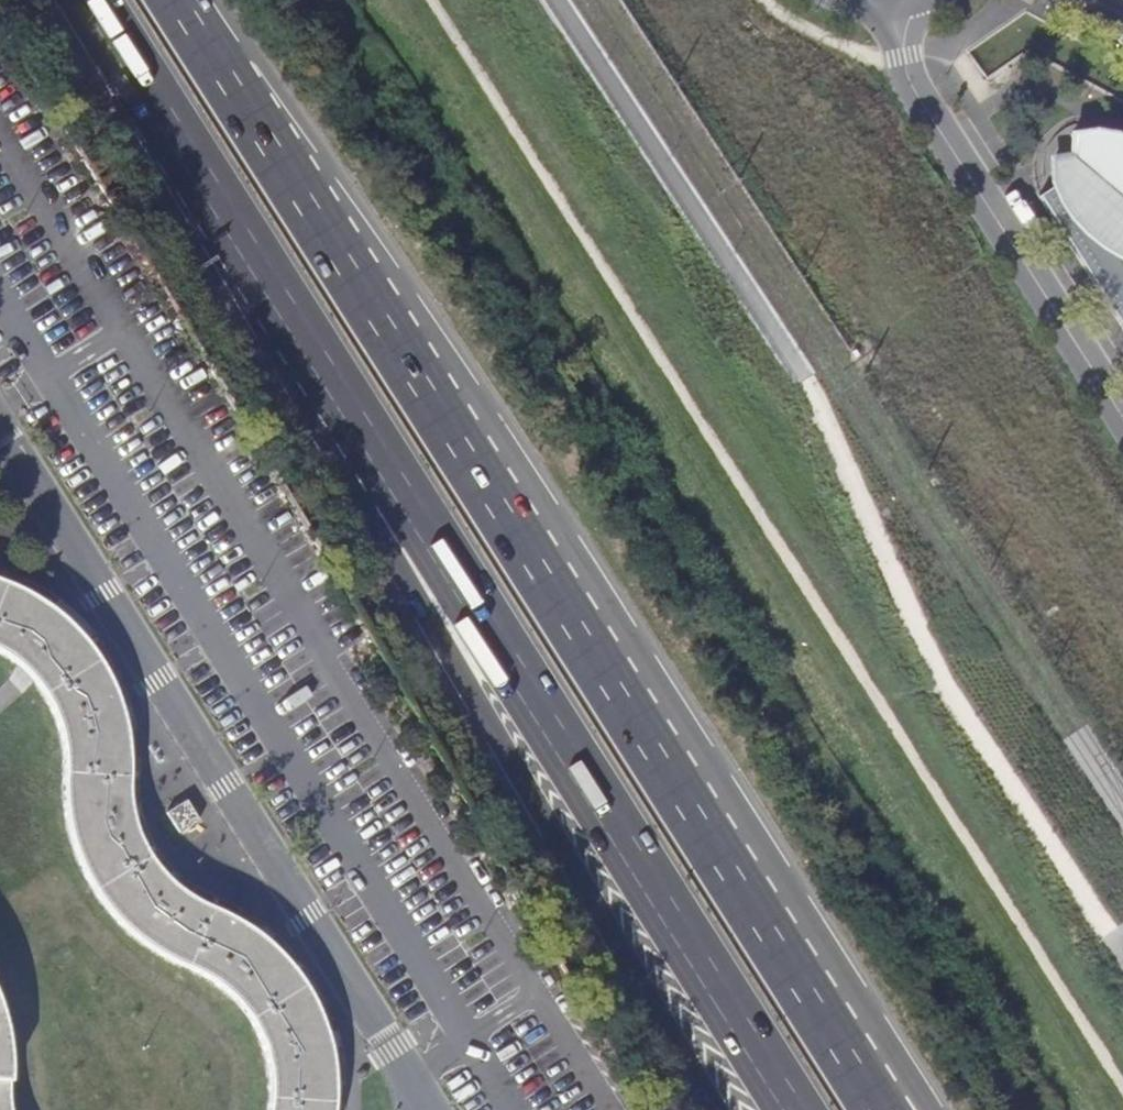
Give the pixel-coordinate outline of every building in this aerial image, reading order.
[(1102,129),(1090,127),(1069,129),(1069,151),(1049,154),(1048,168),(1051,182),(1036,191),(1122,328),(1122,140),(1102,129)] [(9,658),(18,668),(26,675),(30,680),(44,697),(53,716),(59,737),(62,755),(62,789),(64,811),(70,837),(79,861),(89,879),(103,901),(122,923),(145,944),(173,958),(193,967),(210,978),(226,991),(242,1008),(255,1030),(266,1057),(269,1075),(269,1097),(267,1109),(332,1109),(335,1082),(332,1061),(328,1040),(323,1022),(314,1005),(303,984),(291,967),(267,944),(244,927),(218,912),(191,900),(172,886),(158,870),(144,850),(137,831),(130,806),(128,780),(128,750),(124,730),(118,705),(113,685),(101,664),(84,640),(72,628),(64,620),(44,602),(25,591),(0,580),(0,652),(9,658)]
